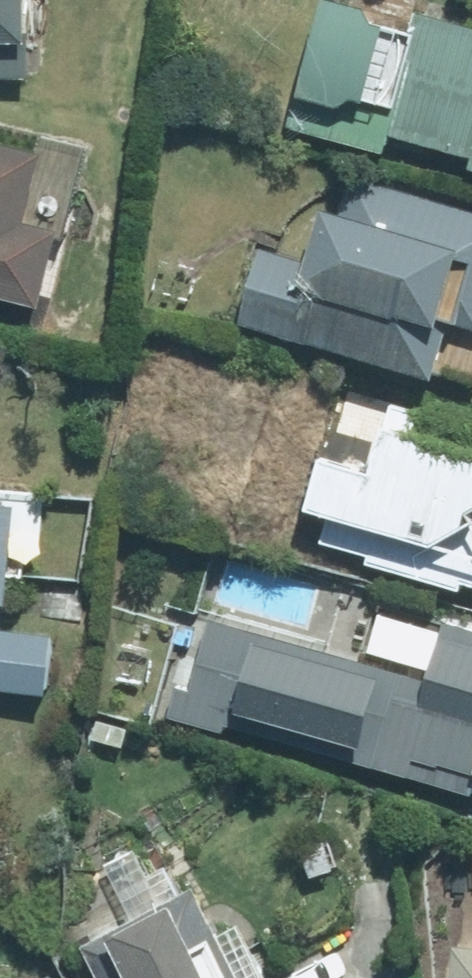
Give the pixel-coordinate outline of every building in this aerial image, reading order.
[(33,74),(33,0),(0,0),(0,74),(33,74)] [(431,11),(425,31),(378,19),(381,7),(354,0),(335,0),(311,89),(400,113),(396,131),(471,152),(471,22),(431,11)] [(52,303),(71,226),(34,217),(51,149),(0,137),(0,291),(52,303)] [(356,178),(347,209),(334,205),(320,261),(269,247),(249,323),(444,374),(459,316),(471,319),(471,209),(356,178)] [(330,538),(377,550),(374,562),(471,588),(471,425),(402,406),(385,469),(334,455),(320,506),(338,511),(330,538)] [(12,600),(21,507),(0,505),(0,599),(12,600)] [(216,619),(197,687),(180,683),(171,717),(227,732),(229,722),(471,786),(471,627),(450,621),(435,677),(216,619)] [(0,626),(0,686),(54,691),(60,632),(0,626)] [(86,945),(104,977),(250,977),(200,884),(86,945)] [(461,977),(471,977),(471,942),(463,942),(461,977)]
